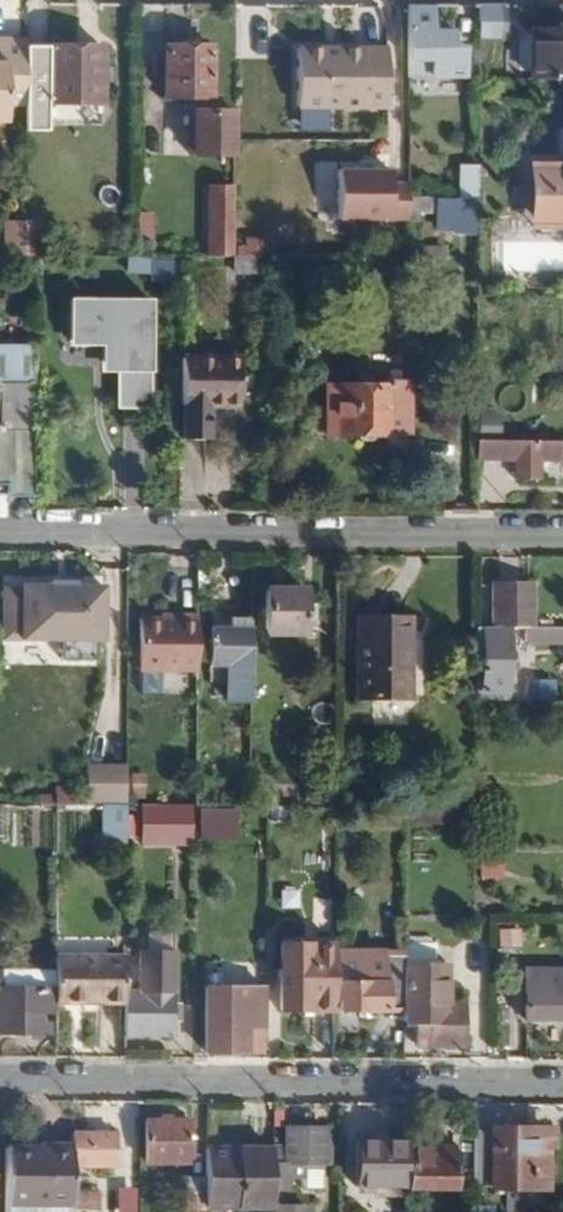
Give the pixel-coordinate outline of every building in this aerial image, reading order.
[(464,80),(465,48),(453,47),(453,32),(433,31),(433,8),(409,8),(409,80),(464,80)] [(502,40),(501,8),(479,9),(479,40),(502,40)] [(530,31),(531,82),(562,82),(562,31),(530,31)] [(25,45),(0,45),(0,127),(25,127),(25,124),(25,48),(25,45)] [(100,125),(100,105),(46,104),(47,49),(25,48),(25,124),(100,125)] [(233,143),(234,113),(215,113),(215,99),(208,98),(208,49),(166,48),(164,99),(188,98),(189,156),(234,155),(233,143)] [(101,105),(102,49),(47,49),(46,104),(100,105),(101,105)] [(386,109),(386,52),(298,52),(298,109),(386,109)] [(478,201),(478,170),(456,169),(456,202),(478,201)] [(390,186),(390,173),(338,173),(338,223),(408,224),(408,201),(408,186),(390,186)] [(536,176),(536,219),(562,219),(562,176),(536,176)] [(234,259),(234,192),(210,191),(209,259),(234,259)] [(436,216),(436,202),(408,201),(408,224),(420,224),(420,216),(436,216)] [(477,238),(478,201),(456,202),(436,202),(436,216),(436,233),(456,233),(456,237),(477,238)] [(45,258),(46,229),(37,229),(37,223),(25,223),(25,257),(35,258),(45,258)] [(237,236),(237,255),(269,255),(269,236),(237,236)] [(446,261),(447,249),(408,248),(408,260),(446,261)] [(272,275),(272,259),(235,258),(235,275),(272,275)] [(179,266),(154,266),(155,284),(179,284),(179,266)] [(70,302),(70,341),(108,342),(107,367),(121,368),(120,403),(149,404),(150,303),(70,302)] [(238,408),(238,359),(182,359),(182,441),(209,441),(210,408),(238,408)] [(492,416),(494,397),(487,397),(487,380),(476,379),(476,416),(492,416)] [(34,385),(0,384),(0,487),(8,487),(8,499),(34,498),(34,385)] [(326,388),(326,435),(355,435),(359,442),(371,442),(375,435),(410,435),(410,387),(326,388)] [(561,464),(562,442),(476,441),(476,463),(514,463),(514,483),(538,483),(538,463),(561,464)] [(496,494),(496,474),(476,475),(475,494),(496,494)] [(22,591),(5,590),(4,642),(63,643),(62,663),(97,663),(98,643),(103,643),(104,588),(76,588),(76,584),(50,584),(50,588),(22,587),(22,591)] [(532,629),(532,587),(494,586),(493,629),(512,629),(522,630),(532,629)] [(304,607),(304,589),(268,590),(267,636),(304,636),(304,622),(304,607)] [(315,622),(316,607),(304,607),(304,622),(315,622)] [(199,672),(199,616),(162,616),(162,620),(141,620),(140,671),(144,671),(179,672),(199,672)] [(252,631),(252,617),(229,618),(228,630),(252,631)] [(358,621),(357,700),(410,700),(409,621),(358,621)] [(510,703),(511,696),(483,695),(485,629),(476,629),(475,703),(510,703)] [(511,696),(512,629),(493,629),(485,629),(483,695),(511,696)] [(532,629),(522,630),(522,644),(562,644),(562,630),(532,629)] [(252,702),(252,631),(228,630),(213,630),(213,667),(227,667),(226,702),(252,702)] [(226,702),(227,667),(213,667),(212,702),(226,702)] [(179,694),(179,672),(144,671),(144,694),(179,694)] [(528,682),(527,700),(555,701),(555,683),(528,682)] [(520,726),(536,727),(537,710),(521,709),(520,726)] [(83,802),(125,801),(124,762),(82,763),(83,802)] [(77,806),(76,788),(56,788),(56,796),(42,796),(41,806),(58,806),(77,806)] [(190,791),(165,790),(164,804),(190,804),(190,791)] [(250,807),(251,792),(226,791),(226,807),(250,807)] [(127,843),(127,806),(77,806),(58,806),(57,852),(105,853),(106,843),(127,843)] [(203,811),(202,839),(243,841),(245,812),(203,811)] [(194,848),(195,812),(143,812),(142,847),(194,848)] [(484,852),(483,878),(502,879),(503,853),(484,852)] [(335,952),(335,947),(284,946),(284,1010),(334,1011),(335,981),(335,952)] [(449,1004),(449,968),(436,968),(436,947),(406,947),(405,952),(405,1011),(405,1024),(417,1023),(416,1048),(464,1048),(464,1004),(449,1004)] [(175,1004),(175,951),(145,951),(145,993),(127,994),(126,1005),(126,1038),(174,1037),(174,1023),(175,1004)] [(405,1011),(405,952),(335,952),(335,981),(341,981),(341,1011),(405,1011)] [(127,994),(127,959),(57,959),(57,974),(57,1006),(126,1005),(127,994)] [(205,962),(204,981),(253,984),(254,965),(205,962)] [(528,972),(528,1021),(562,1020),(562,972),(528,972)] [(57,974),(0,973),(0,1034),(44,1034),(45,1014),(56,1014),(57,1006),(57,974)] [(264,1056),(265,1028),(249,1029),(249,991),(209,991),(209,1055),(264,1056)] [(182,1023),(182,1004),(175,1004),(174,1023),(182,1023)] [(190,1164),(190,1122),(174,1122),(160,1122),(148,1122),(147,1164),(190,1164)] [(333,1136),(327,1136),(326,1129),(287,1130),(286,1149),(274,1149),(273,1210),(273,1211),(316,1211),(316,1197),(309,1197),(310,1192),(295,1192),(295,1178),(307,1179),(309,1166),(333,1166),(333,1136)] [(548,1191),(549,1149),(554,1149),(555,1131),(489,1130),(489,1135),(474,1134),(474,1190),(529,1191),(547,1191),(548,1191)] [(115,1167),(115,1134),(72,1134),(73,1149),(72,1167),(115,1167)] [(407,1190),(407,1149),(407,1142),(358,1141),(357,1189),(407,1190)] [(73,1149),(6,1149),(6,1211),(72,1211),(72,1167),(73,1149)] [(273,1210),(274,1149),(208,1150),(207,1180),(207,1210),(273,1210)] [(453,1191),(453,1150),(407,1149),(407,1190),(453,1191)] [(207,1180),(188,1179),(187,1211),(207,1211),(207,1210),(207,1180)] [(136,1187),(115,1185),(113,1211),(135,1211),(136,1187)] [(546,1209),(547,1191),(529,1191),(528,1209),(546,1209)]
